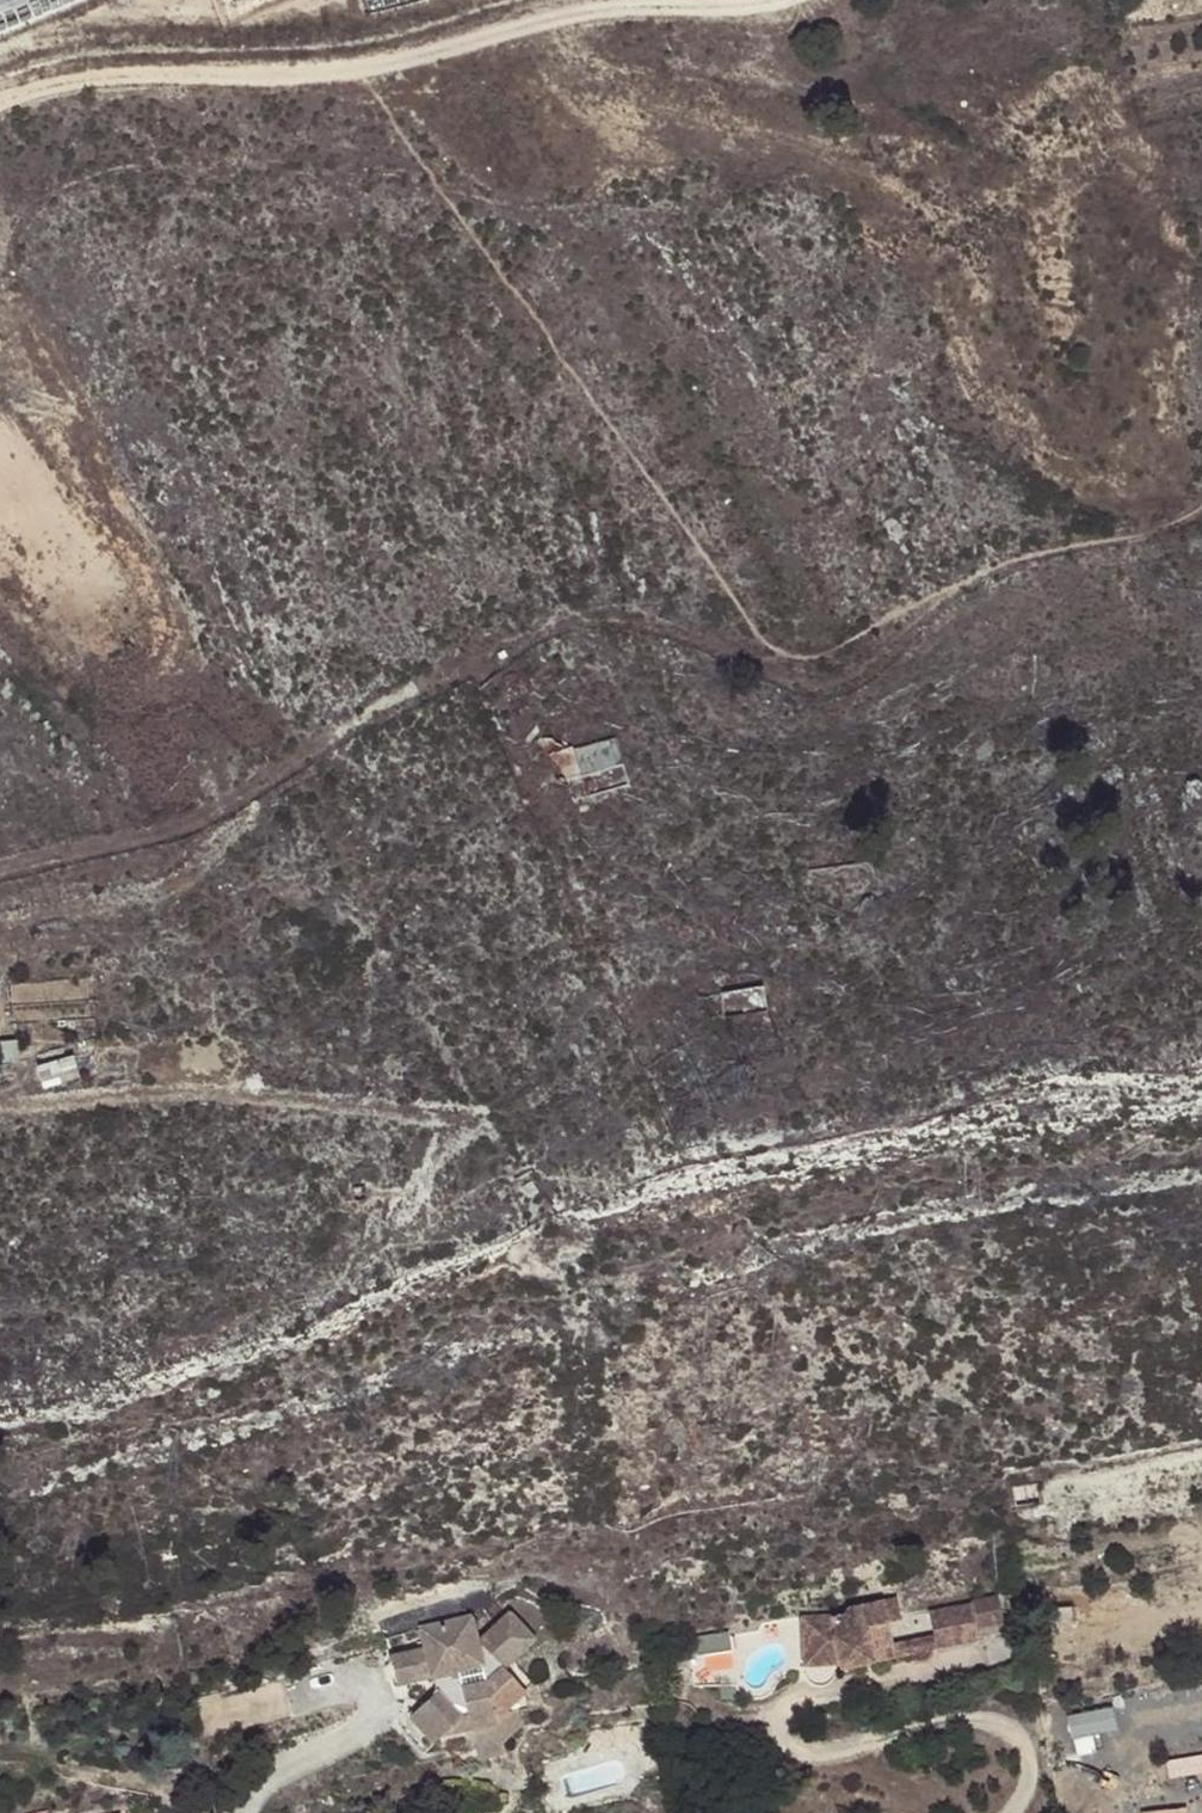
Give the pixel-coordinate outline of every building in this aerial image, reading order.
[(567,734),(545,741),(559,786),(581,779),(587,800),(630,787),(616,741),(573,754),(567,734)] [(935,1632),(938,1645),(978,1636),(981,1634),(977,1616),(1003,1610),(999,1591),(973,1597),(973,1599),(930,1608),(935,1632)] [(841,1661),(841,1664),(875,1658),(872,1645),(894,1641),(890,1619),(903,1616),(898,1593),(885,1595),(850,1602),(846,1607),(840,1611),(803,1613),(805,1662),(841,1661)] [(528,1690),(505,1664),(535,1634),(511,1609),(481,1637),(478,1638),(473,1614),(423,1625),(428,1645),(435,1675),(438,1689),(412,1712),(436,1739),(441,1734),(474,1728),(479,1754),(504,1748),(502,1741),(523,1723),(520,1711),(531,1709),(528,1690)] [(1003,1610),(977,1616),(981,1634),(993,1622),(1005,1619),(1003,1610)] [(701,1670),(737,1665),(732,1630),(696,1635),(701,1670)] [(872,1645),(875,1658),(938,1645),(935,1632),(894,1641),(872,1645)] [(399,1683),(435,1675),(428,1645),(392,1653),(399,1683)]
